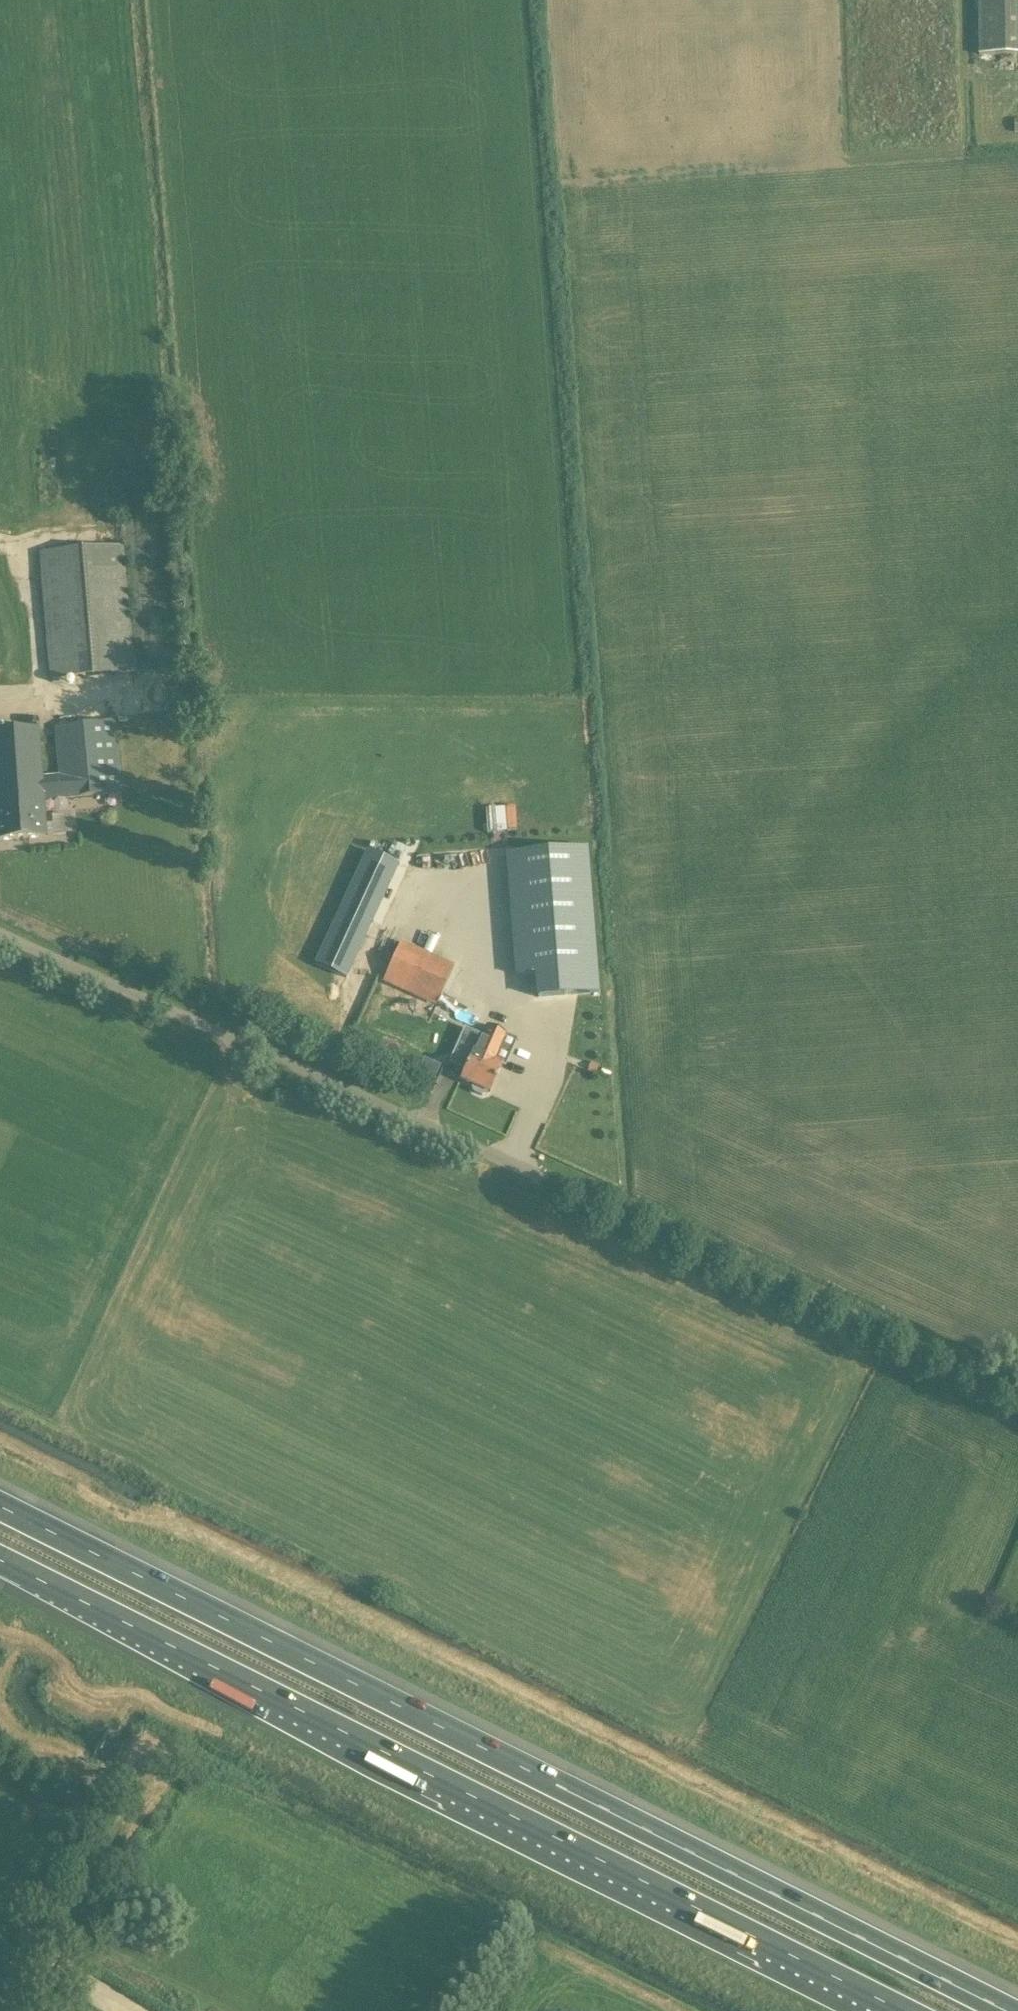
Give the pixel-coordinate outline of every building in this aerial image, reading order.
[(977,34),(977,56),(1017,55),(1017,0),(977,0),(977,34)] [(39,553),(51,678),(135,671),(123,545),(39,553)] [(45,836),(42,799),(123,791),(119,757),(116,720),(54,727),(58,765),(59,773),(58,773),(41,774),(38,728),(0,732),(0,839),(45,836)] [(589,849),(508,855),(517,976),(537,975),(539,999),(600,994),(589,849)] [(343,910),(315,970),(346,984),(374,924),(343,910)] [(388,987),(373,1020),(424,1044),(439,1011),(407,996),(412,985),(395,977),(390,988),(388,987)] [(494,1062),(508,1033),(487,1024),(482,1036),(464,1028),(448,1063),(463,1071),(460,1078),(473,1084),(471,1089),(472,1093),(481,1096),(485,1095),(487,1091),(490,1092),(502,1066),(494,1062)]
